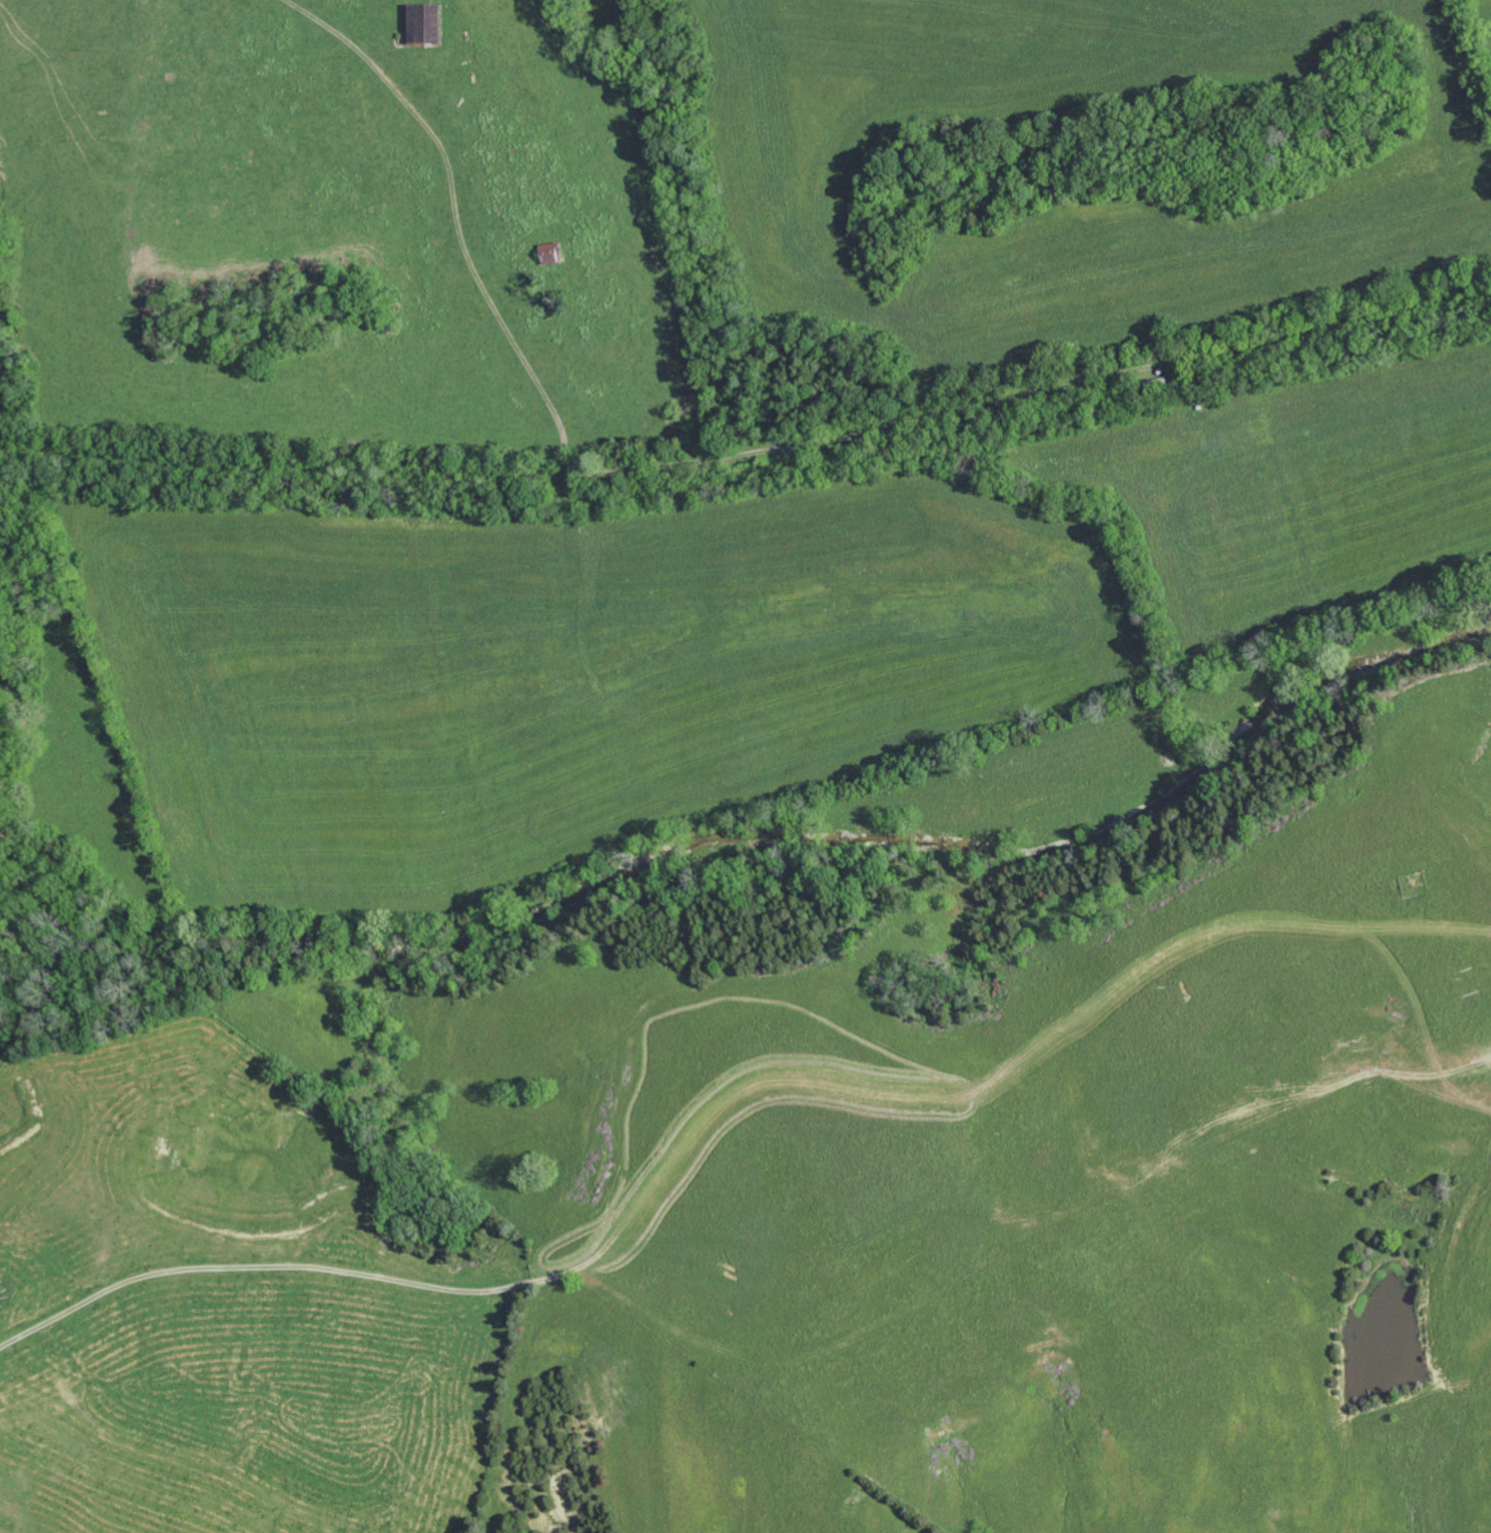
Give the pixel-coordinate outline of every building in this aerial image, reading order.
[(413,44),(447,43),(446,5),(412,5),(413,44)]
